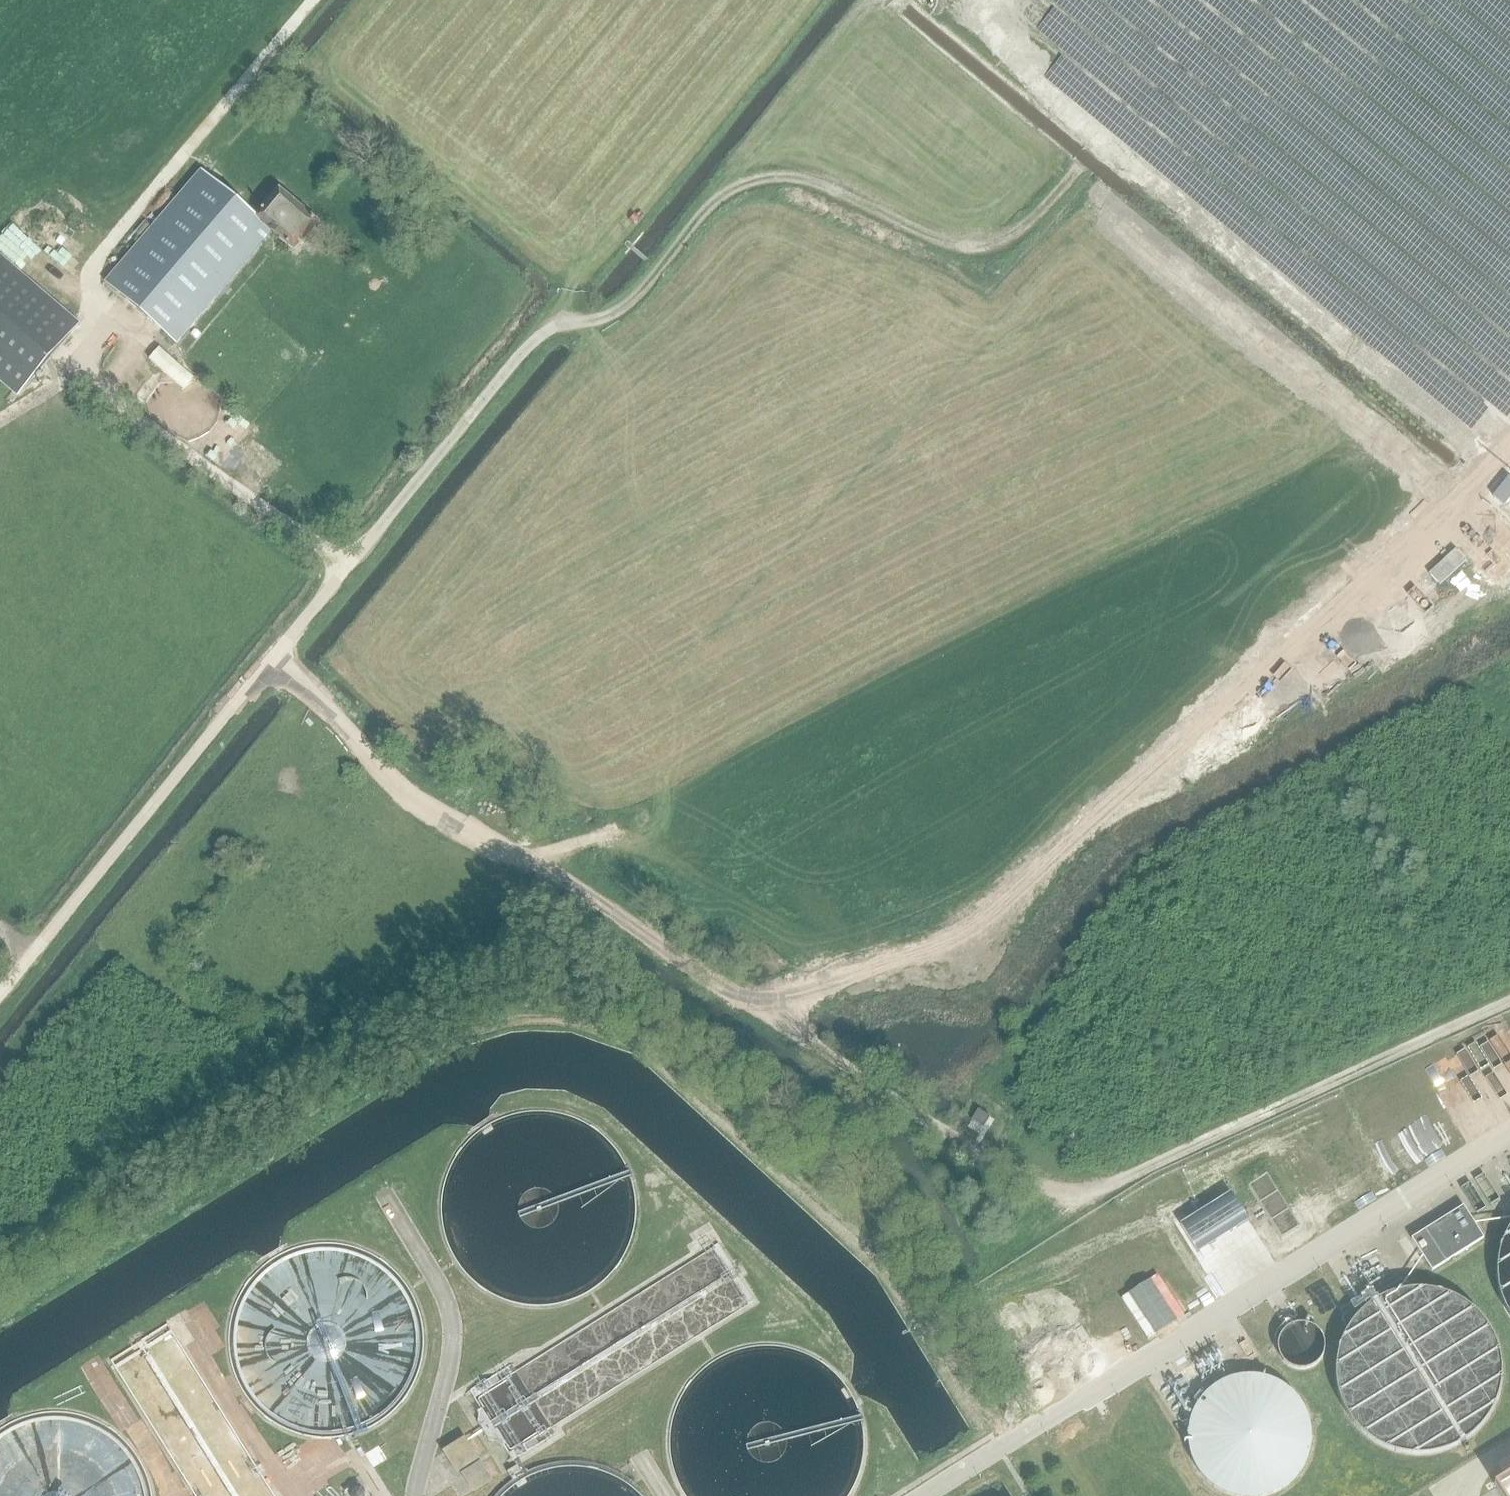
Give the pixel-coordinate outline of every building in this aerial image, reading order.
[(282,191),(258,219),(201,171),(105,283),(176,343),(261,245),(254,239),(265,227),(294,252),(305,239),(310,243),(323,228),(307,214),(309,212),(291,197),(290,198),(282,191)] [(0,259),(0,380),(18,395),(78,326),(0,259)] [(158,348),(149,359),(183,389),(193,379),(158,348)] [(1502,505),(1509,496),(1509,480),(1507,477),(1491,496),(1502,505)] [(1466,1073),(1509,1054),(1509,1011),(1454,1035),(1460,1049),(1456,1051),(1466,1073)] [(1438,1059),(1448,1080),(1459,1074),(1449,1054),(1438,1059)] [(1462,1213),(1411,1246),(1431,1278),(1483,1244),(1462,1213)] [(1504,1236),(1498,1255),(1497,1275),(1501,1294),(1509,1312),(1509,1314),(1509,1226),(1504,1236)] [(1386,1449),(1404,1454),(1423,1455),(1442,1452),(1460,1444),(1475,1433),(1487,1419),(1496,1402),(1500,1383),(1501,1364),(1497,1347),(1490,1331),(1479,1317),(1465,1305),(1450,1296),(1433,1291),(1415,1290),(1397,1293),(1381,1299),(1366,1309),(1353,1322),(1343,1338),(1337,1356),(1336,1375),(1338,1393),(1345,1411),(1356,1427),(1370,1440),(1386,1449)] [(1292,1368),(1301,1370),(1311,1368),(1319,1363),(1324,1355),(1326,1346),(1324,1336),(1319,1328),(1311,1323),(1301,1321),(1292,1323),(1284,1329),(1279,1337),(1277,1346),(1279,1355),(1284,1363),(1292,1368)] [(1288,1489),(1299,1477),(1307,1463),(1311,1448),(1311,1432),(1308,1417),(1300,1402),(1288,1390),(1273,1381),(1257,1377),(1240,1377),(1224,1381),(1210,1390),(1198,1402),(1190,1416),(1186,1432),(1186,1449),(1191,1465),(1200,1479),(1212,1490),(1222,1495),(1276,1495),(1288,1489)] [(464,1437),(441,1451),(455,1473),(478,1459),(464,1437)] [(479,1461),(460,1473),(472,1492),(491,1480),(479,1461)] [(1494,1484),(1501,1495),(1509,1495),(1509,1474),(1494,1484)]
